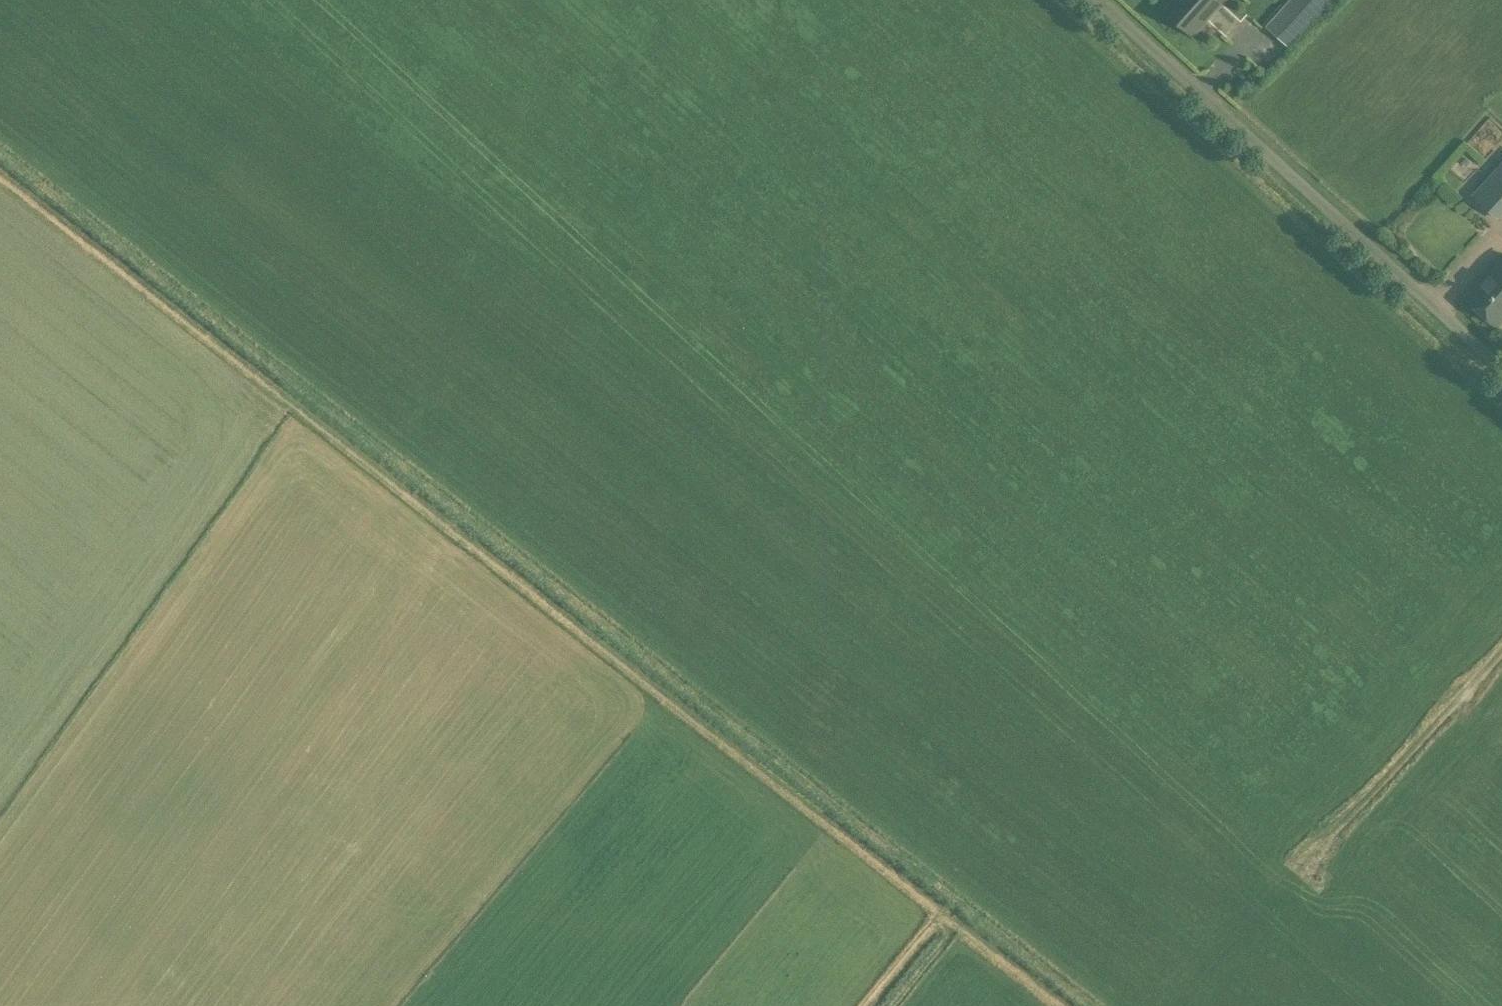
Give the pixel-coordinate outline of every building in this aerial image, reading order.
[(1224,0),(1174,0),(1166,9),(1193,34),(1205,21),(1219,5),(1224,0)] [(1266,26),(1291,48),(1322,12),(1308,0),(1289,0),(1266,26)] [(1473,194),(1500,219),(1501,217),(1501,163),(1473,194)] [(1501,320),(1501,259),(1467,298),(1498,325),(1501,320)]
